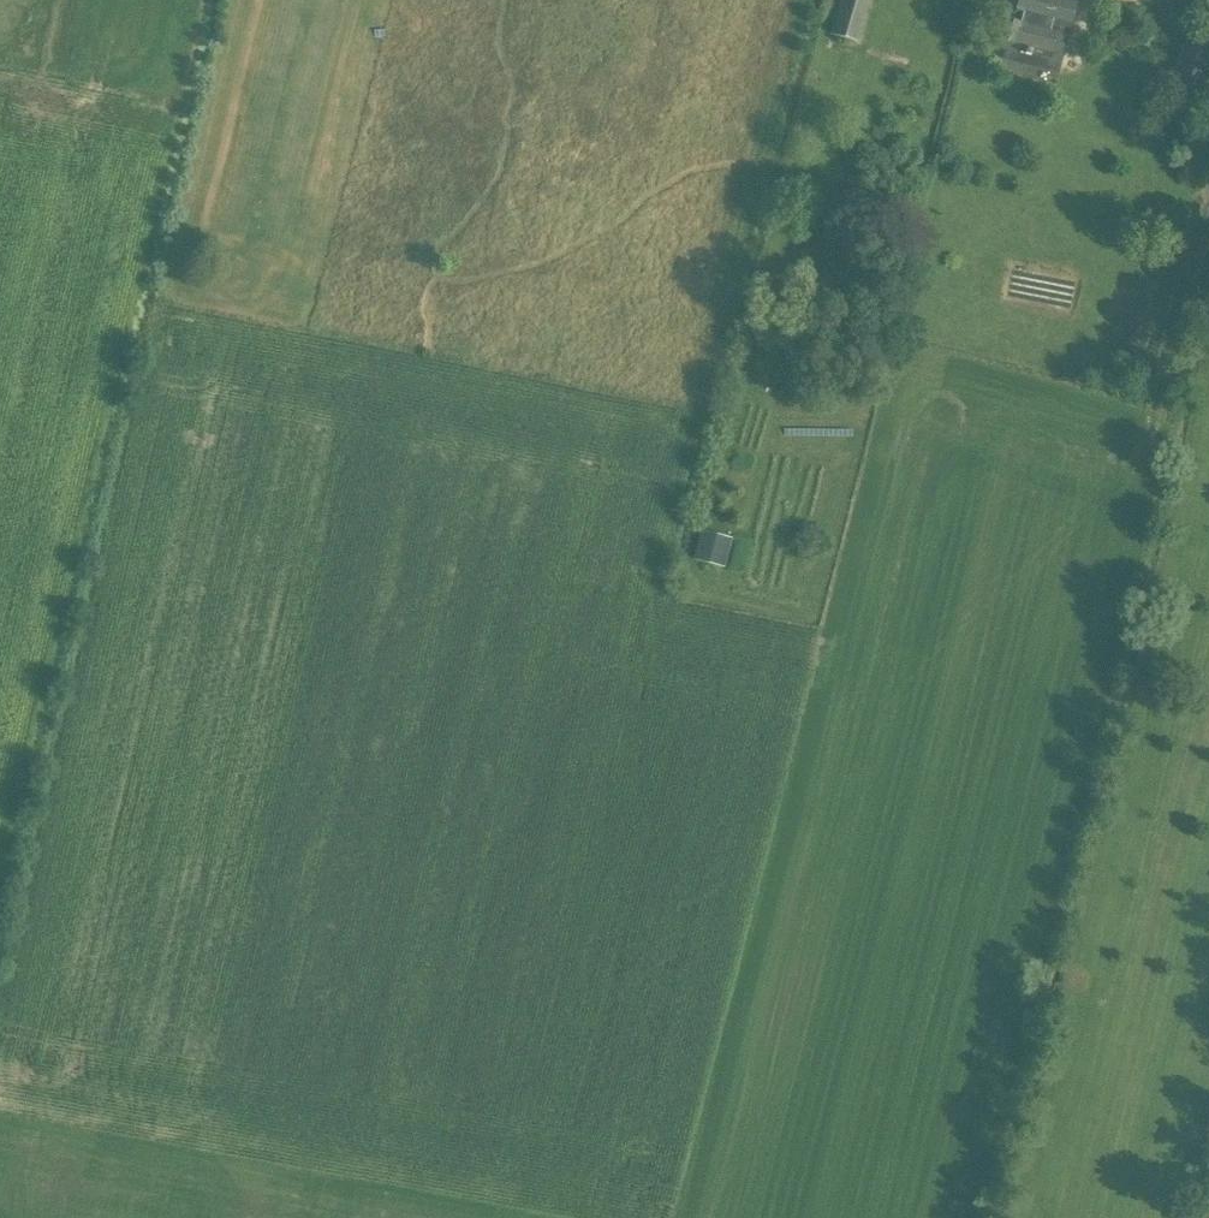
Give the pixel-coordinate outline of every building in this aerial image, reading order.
[(869,0),(842,0),(832,36),(857,43),(869,0)] [(1007,48),(1048,58),(1057,27),(1068,30),(1075,0),(1019,0),(1007,48)] [(1139,34),(1137,44),(1146,46),(1148,36),(1139,34)] [(1183,92),(1204,97),(1208,78),(1208,49),(1195,45),(1183,92)] [(732,538),(701,530),(693,559),(724,567),(732,538)]
